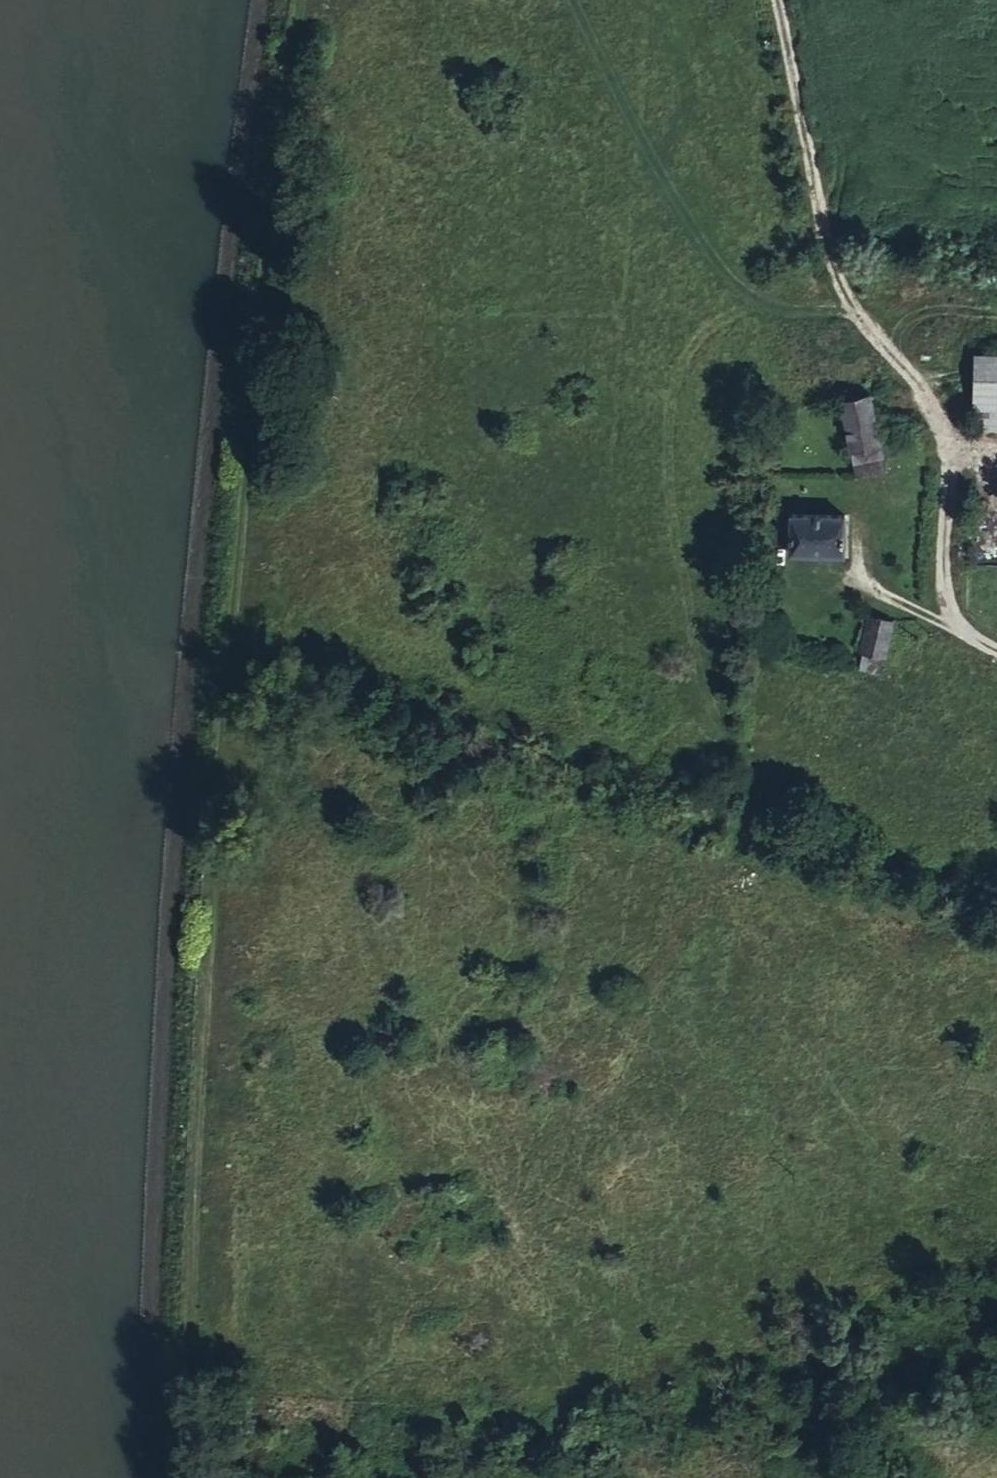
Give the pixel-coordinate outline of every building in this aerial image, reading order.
[(984,428),(996,428),(996,349),(985,349),(984,428)] [(882,396),(854,402),(865,451),(892,445),(882,396)] [(892,445),(865,451),(876,498),(901,489),(892,445)] [(861,517),(812,515),(812,523),(789,523),(789,546),(810,548),(809,557),(860,560),(861,517)] [(900,627),(873,622),(865,668),(892,673),(900,627)]
